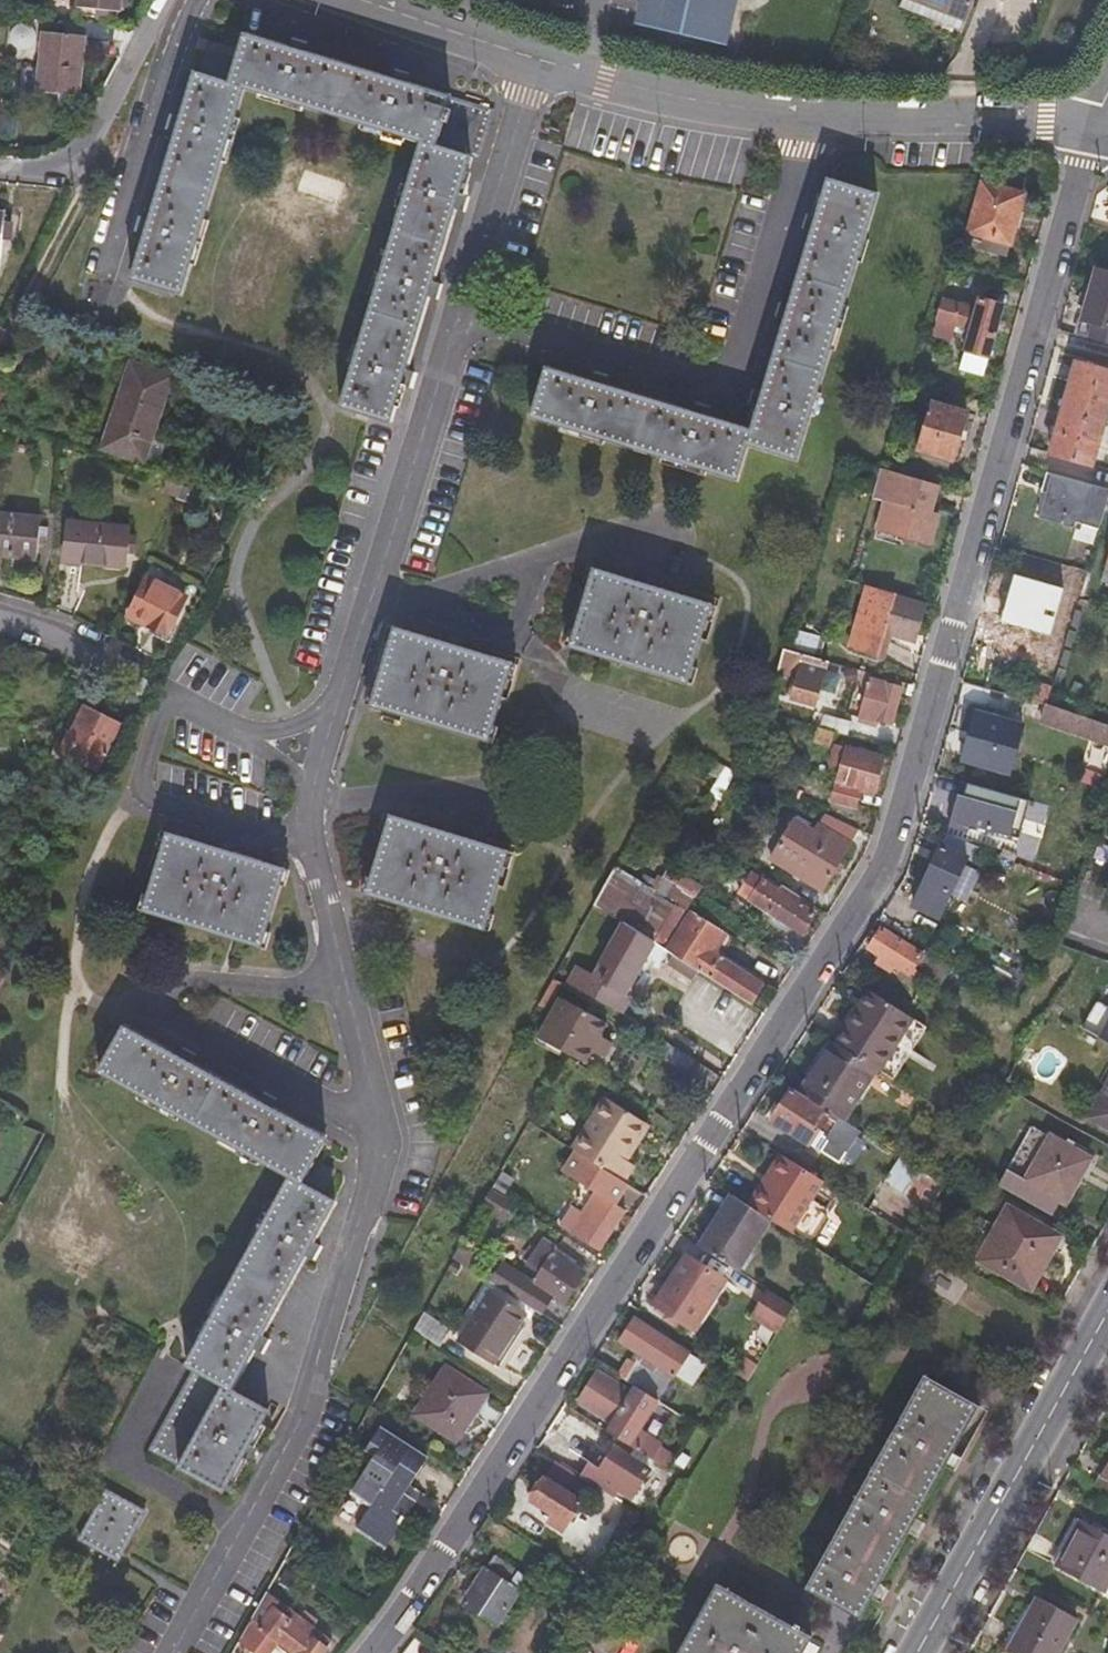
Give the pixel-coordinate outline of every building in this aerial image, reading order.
[(75,9),(118,13),(119,0),(75,0),(75,9)] [(669,0),(644,0),(638,29),(645,31),(672,38),(669,0)] [(672,38),(721,32),(718,0),(669,0),(672,38)] [(721,32),(672,38),(719,49),(732,0),(718,0),(721,32)] [(899,10),(958,35),(973,0),(904,0),(899,10)] [(83,38),(40,34),(36,72),(34,93),(77,97),(83,38)] [(496,116),(249,37),(233,86),(226,84),(233,61),(213,54),(204,77),(197,75),(131,279),(180,294),(246,91),(423,146),(342,410),(389,424),(473,162),(480,164),(496,116)] [(634,43),(619,39),(617,47),(632,51),(634,43)] [(20,92),(34,93),(36,72),(22,70),(20,92)] [(872,199),(824,184),(745,433),(552,374),(536,423),(730,483),(741,448),(790,462),(872,199)] [(959,254),(976,259),(977,254),(1002,261),(1016,211),(975,199),(959,254)] [(977,254),(976,259),(974,264),(999,271),(1002,261),(977,254)] [(1091,283),(1107,288),(1107,281),(1093,277),(1091,283)] [(1091,283),(1074,340),(1107,350),(1107,288),(1091,283)] [(961,357),(957,371),(979,377),(996,321),(973,315),(971,326),(939,316),(931,342),(938,345),(937,349),(943,351),(948,338),(958,342),(954,355),(961,357)] [(168,376),(130,363),(103,449),(140,461),(168,376)] [(1049,453),(1095,463),(1107,407),(1107,382),(1074,372),(1068,392),(1062,391),(1056,412),(1061,413),(1059,419),(1055,418),(1049,440),(1053,440),(1049,453)] [(928,404),(913,452),(949,462),(963,414),(928,404)] [(905,480),(876,473),(867,503),(882,508),(874,533),(887,538),(905,480)] [(1075,527),(1095,533),(1107,493),(1043,474),(1038,493),(1044,495),(1037,522),(1072,532),(1075,527)] [(941,491),(905,480),(887,538),(930,551),(940,521),(932,518),(941,491)] [(181,487),(164,481),(161,493),(175,498),(181,487)] [(205,494),(181,487),(175,498),(175,499),(201,508),(205,494)] [(0,511),(0,555),(34,558),(38,514),(0,511)] [(126,522),(67,516),(63,560),(123,565),(126,522)] [(706,609),(593,575),(568,651),(682,686),(706,609)] [(184,597),(147,577),(127,616),(148,627),(151,621),(167,629),(184,597)] [(1053,590),(1013,578),(1000,625),(1040,637),(1053,590)] [(891,601),(892,596),(872,591),(868,590),(850,651),(874,658),(882,631),(890,633),(913,640),(921,611),(891,601)] [(507,667),(392,630),(370,705),(483,741),(507,667)] [(881,660),(890,633),(882,631),(874,658),(881,660)] [(789,654),(818,662),(824,643),(795,635),(789,654)] [(781,652),(774,674),(796,681),(790,701),(811,707),(824,664),(818,662),(789,654),(781,652)] [(853,673),(843,675),(845,684),(854,681),(853,673)] [(901,692),(870,683),(859,721),(889,730),(901,692)] [(1023,702),(1044,708),(1047,694),(1027,688),(1023,702)] [(129,730),(142,704),(128,696),(114,723),(83,708),(71,732),(69,732),(59,752),(95,770),(119,725),(129,730)] [(1044,708),(1038,727),(1107,748),(1107,726),(1044,708)] [(1019,730),(974,716),(961,764),(1006,776),(1019,730)] [(831,736),(846,740),(849,727),(828,721),(824,734),(831,736)] [(824,734),(820,733),(816,749),(826,751),(831,736),(824,734)] [(880,762),(840,750),(838,757),(843,758),(831,803),(857,811),(862,795),(870,797),(880,762)] [(734,773),(723,767),(706,797),(717,804),(734,773)] [(1074,782),(1090,788),(1093,777),(1078,772),(1074,782)] [(1007,813),(1011,799),(960,784),(956,798),(953,797),(949,810),(952,811),(947,829),(969,835),(971,829),(1018,843),(1025,818),(1007,813)] [(503,853),(390,818),(366,895),(478,932),(503,853)] [(856,833),(826,818),(814,836),(795,825),(770,867),(819,897),(850,849),(848,847),(856,833)] [(282,869),(168,833),(142,911),(256,946),(282,869)] [(968,860),(973,863),(979,852),(945,839),(943,844),(969,856),(968,860)] [(969,856),(943,844),(923,884),(950,897),(969,856)] [(618,856),(653,879),(649,886),(614,864),(592,904),(620,922),(632,930),(652,943),(657,946),(681,907),(685,910),(692,898),(679,889),(661,878),(621,851),(618,856)] [(614,864),(649,886),(653,879),(618,856),(614,864)] [(687,876),(669,864),(661,878),(679,889),(687,876)] [(956,893),(969,898),(979,868),(966,864),(956,893)] [(740,895),(751,902),(763,883),(778,893),(781,888),(755,871),(740,895)] [(808,911),(811,906),(782,887),(778,893),(763,883),(751,902),(802,935),(814,916),(808,911)] [(696,972),(746,1004),(759,985),(707,951),(720,931),(691,912),(664,951),(671,955),(696,972)] [(577,969),(567,985),(621,1018),(630,1001),(623,997),(652,943),(632,930),(620,922),(591,977),(577,969)] [(909,963),(914,954),(880,931),(868,950),(878,957),(895,968),(901,972),(902,971),(906,974),(907,974),(913,966),(909,963)] [(950,971),(916,950),(914,954),(909,963),(913,966),(907,974),(937,992),(950,971)] [(691,980),(696,972),(671,955),(666,963),(691,980)] [(895,968),(878,957),(874,964),(890,974),(895,968)] [(553,976),(538,1002),(545,1006),(560,980),(553,976)] [(914,1022),(868,992),(834,1045),(877,1072),(880,1074),(914,1022)] [(605,1028),(560,1000),(539,1038),(582,1066),(590,1054),(595,1056),(603,1043),(598,1040),(605,1028)] [(1084,1028),(1107,1042),(1107,1007),(1099,1003),(1084,1028)] [(626,1035),(632,1025),(623,1019),(617,1029),(626,1035)] [(927,1030),(914,1022),(880,1074),(894,1083),(927,1030)] [(323,1139),(122,1028),(98,1071),(286,1178),(183,1365),(192,1369),(147,1452),(219,1493),(265,1410),(230,1390),(333,1203),(320,1195),(331,1175),(310,1162),(323,1139)] [(834,1045),(831,1043),(798,1094),(844,1124),(877,1072),(834,1045)] [(682,1076),(691,1062),(663,1045),(655,1059),(682,1076)] [(1090,1117),(1107,1128),(1107,1086),(1090,1117)] [(798,1094),(790,1089),(770,1122),(806,1146),(815,1135),(844,1154),(858,1133),(844,1124),(798,1094)] [(601,1096),(568,1148),(570,1150),(623,1183),(633,1167),(626,1162),(649,1126),(601,1096)] [(1095,1151),(1037,1120),(1004,1178),(1058,1208),(1066,1193),(1070,1195),(1095,1151)] [(612,1207),(626,1185),(623,1183),(570,1150),(556,1172),(593,1195),(575,1224),(570,1221),(564,1230),(595,1249),(619,1211),(612,1207)] [(771,1225),(806,1247),(825,1217),(809,1207),(824,1184),(778,1154),(744,1208),(771,1225)] [(928,1207),(940,1186),(896,1157),(881,1182),(913,1202),(926,1210),(928,1207)] [(489,1189),(497,1194),(506,1180),(498,1174),(489,1189)] [(507,1222),(516,1206),(497,1194),(489,1189),(480,1206),(507,1222)] [(695,1247),(738,1275),(771,1225),(744,1208),(728,1197),(695,1247)] [(864,1209),(909,1238),(915,1228),(902,1220),(869,1199),(864,1209)] [(902,1220),(915,1228),(926,1210),(913,1202),(902,1220)] [(1061,1239),(1010,1209),(981,1260),(1032,1289),(1061,1239)] [(461,1242),(452,1258),(466,1267),(476,1253),(461,1242)] [(490,1283),(542,1315),(552,1298),(564,1305),(583,1275),(554,1256),(557,1251),(544,1242),(528,1267),(508,1254),(490,1283)] [(725,1282),(687,1257),(654,1307),(693,1332),(725,1282)] [(750,1317),(757,1322),(773,1297),(766,1292),(750,1317)] [(522,1315),(489,1293),(456,1344),(489,1365),(522,1315)] [(789,1308),(773,1297),(757,1322),(774,1333),(789,1308)] [(418,1321),(412,1333),(436,1349),(447,1332),(421,1315),(418,1321)] [(633,1389),(656,1404),(674,1376),(688,1384),(700,1365),(631,1321),(616,1344),(630,1353),(626,1359),(623,1357),(621,1360),(616,1357),(606,1371),(633,1389)] [(484,1394),(446,1370),(417,1415),(455,1440),(484,1394)] [(610,1425),(605,1433),(635,1454),(655,1466),(666,1474),(676,1456),(638,1432),(656,1404),(633,1389),(629,1396),(596,1375),(578,1403),(610,1425)] [(976,1411),(921,1380),(802,1592),(858,1623),(976,1411)] [(426,1463),(379,1433),(361,1461),(369,1466),(352,1495),(371,1508),(357,1531),(386,1550),(414,1507),(404,1499),(426,1463)] [(579,1481),(612,1501),(618,1492),(632,1501),(649,1476),(628,1464),(612,1453),(598,1474),(588,1468),(579,1481)] [(635,1454),(628,1464),(649,1476),(655,1466),(635,1454)] [(576,1504),(544,1482),(530,1502),(551,1517),(547,1524),(558,1532),(576,1504)] [(143,1513),(105,1492),(79,1540),(117,1562),(143,1513)] [(1082,1518),(1056,1563),(1104,1590),(1105,1589),(1107,1583),(1107,1533),(1082,1518)] [(522,1579),(491,1557),(459,1605),(491,1626),(522,1579)] [(713,1588),(677,1652),(801,1652),(808,1640),(713,1588)] [(1040,1596),(1010,1649),(1018,1652),(1057,1652),(1077,1617),(1040,1596)] [(251,1624),(239,1645),(249,1652),(273,1652),(277,1648),(284,1652),(328,1652),(331,1649),(312,1635),(317,1628),(305,1619),(301,1625),(279,1610),(261,1632),(251,1624)]
